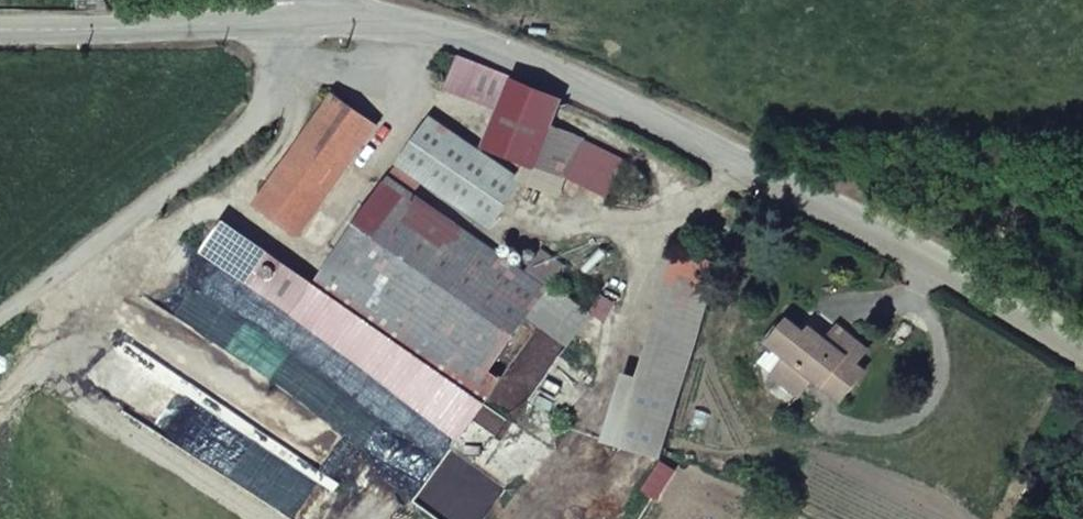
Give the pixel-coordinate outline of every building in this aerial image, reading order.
[(512,75),(481,63),(467,98),(501,111),(513,79),(515,76),(512,75)] [(486,149),(535,169),(537,164),(552,127),(563,99),(513,79),(501,111),(486,149)] [(375,124),(332,95),(256,203),(299,232),(375,124)] [(489,229),(522,183),(430,119),(397,163),(489,229)] [(537,164),(570,177),(584,141),(552,127),(537,164)] [(388,177),(341,244),(426,298),(466,237),(450,227),(453,222),(388,177)] [(426,298),(341,244),(319,275),(478,386),(528,314),(546,288),(547,288),(524,272),(453,222),(450,227),(466,237),(426,298)] [(524,272),(547,288),(563,264),(540,248),(524,272)] [(586,316),(546,288),(528,314),(568,342),(586,316)] [(829,341),(827,340),(811,328),(807,333),(790,319),(771,343),(789,357),(775,374),(801,394),(815,377),(843,399),(866,371),(856,363),(867,349),(848,334),(833,353),(824,347),(829,341)] [(837,326),(827,340),(829,341),(824,347),(833,353),(848,334),(837,326)]
